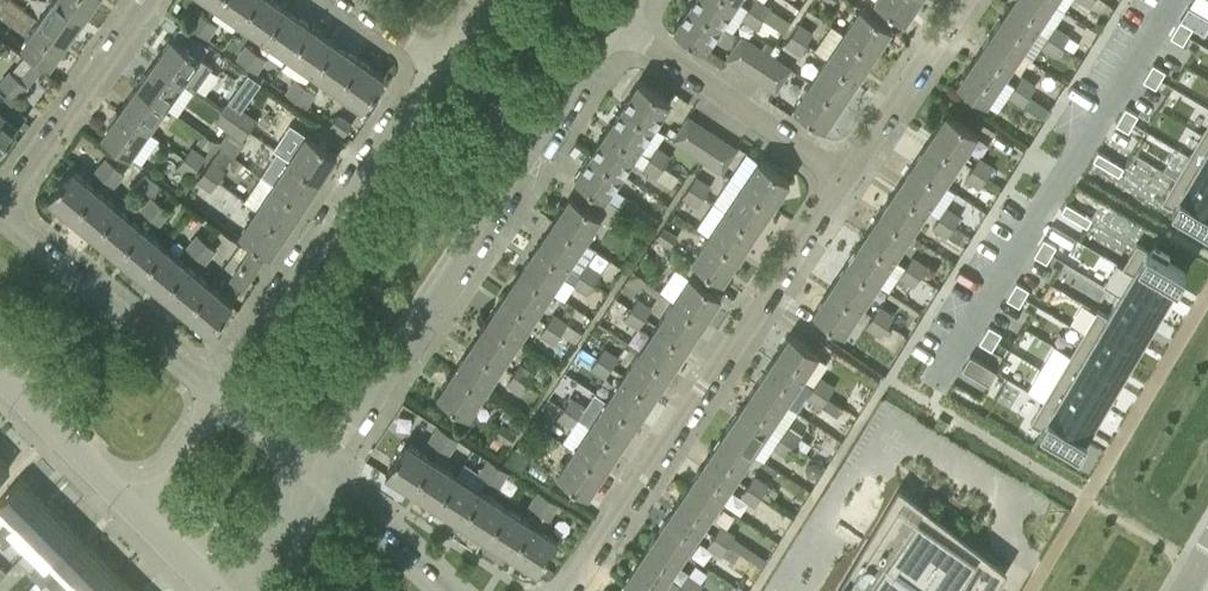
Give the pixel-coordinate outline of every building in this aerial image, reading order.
[(67,40),(85,15),(63,0),(52,0),(38,20),(67,40)] [(85,15),(96,0),(63,0),(85,15)] [(240,22),(255,0),(218,0),(215,4),(240,22)] [(264,39),(285,8),(273,0),(255,0),(240,22),(264,39)] [(720,25),(737,0),(692,0),(690,3),(720,25)] [(763,17),(770,6),(760,0),(753,0),(749,7),(763,17)] [(898,16),(875,0),(873,0),(866,10),(891,27),(898,16)] [(898,16),(905,20),(918,0),(875,0),(898,16)] [(1008,9),(1036,28),(1053,3),(1048,0),(1014,0),(1008,9)] [(705,48),(720,25),(690,3),(674,28),(705,48)] [(756,27),(763,17),(749,7),(741,17),(756,27)] [(845,32),(875,52),(891,27),(866,10),(861,7),(845,32)] [(264,39),(289,56),(310,26),(285,8),(264,39)] [(1008,9),(992,33),(1020,52),(1036,28),(1008,9)] [(188,24),(198,31),(208,17),(198,10),(188,24)] [(198,31),(208,38),(218,24),(208,17),(198,31)] [(1181,19),(1176,28),(1188,35),(1193,27),(1181,19)] [(67,40),(38,20),(21,44),(50,65),(67,40)] [(792,32),(807,42),(813,32),(799,22),(792,32)] [(1055,25),(1048,35),(1062,45),(1070,34),(1055,25)] [(289,56),(313,73),(335,43),(310,26),(289,56)] [(1176,28),(1171,36),(1183,43),(1188,35),(1176,28)] [(800,53),(807,42),(792,32),(785,43),(800,53)] [(828,57),(858,77),(875,52),(845,32),(828,57)] [(992,33),(974,59),(1003,78),(1004,77),(1020,52),(992,33)] [(738,66),(755,43),(743,34),(727,59),(738,66)] [(1048,35),(1041,46),(1056,55),(1062,45),(1048,35)] [(155,61),(184,82),(195,90),(213,66),(201,57),(172,36),(155,61)] [(236,58),(246,65),(257,51),(246,43),(236,58)] [(313,73),(338,90),(359,60),(335,43),(313,73)] [(755,43),(738,66),(751,75),(767,51),(755,43)] [(246,65),(257,72),(267,58),(257,51),(246,65)] [(767,51),(751,75),(763,83),(779,59),(767,51)] [(811,82),(841,102),(858,77),(828,57),(811,82)] [(779,59),(763,83),(775,91),(776,90),(792,67),(779,59)] [(974,59),(958,83),(980,98),(986,102),(990,98),(1003,78),(974,59)] [(359,60),(338,90),(363,107),(384,77),(359,60)] [(166,106),(184,82),(155,61),(137,85),(166,106)] [(1153,63),(1148,71),(1161,79),(1166,71),(1153,63)] [(8,90),(18,77),(9,69),(0,81),(0,84),(8,90)] [(1148,71),(1143,80),(1156,87),(1161,79),(1148,71)] [(1022,74),(1015,84),(1030,94),(1036,84),(1022,74)] [(8,90),(17,98),(28,85),(18,77),(8,90)] [(285,92),(296,99),(306,85),(295,77),(285,92)] [(623,103),(654,124),(670,100),(639,79),(623,103)] [(841,102),(811,82),(794,107),(825,128),(841,102)] [(1015,84),(1007,95),(1022,105),(1023,104),(1030,94),(1015,84)] [(120,110),(149,131),(166,106),(137,85),(120,110)] [(296,99),(306,106),(316,92),(306,85),(296,99)] [(236,119),(243,109),(230,99),(222,110),(236,119)] [(607,127),(638,148),(654,124),(623,103),(607,127)] [(1126,107),(1121,115),(1133,122),(1138,114),(1126,107)] [(19,125),(0,109),(0,148),(19,125)] [(236,119),(250,129),(256,119),(243,109),(236,119)] [(149,131),(120,110),(102,135),(131,155),(149,131)] [(229,130),(236,119),(222,110),(215,120),(229,130)] [(947,113),(930,138),(961,158),(978,133),(967,126),(947,113)] [(345,133),(351,123),(337,114),(331,123),(345,133)] [(1121,115),(1116,123),(1128,131),(1133,122),(1121,115)] [(684,148),(700,123),(688,116),(672,140),(684,148)] [(242,140),(250,129),(236,119),(229,130),(242,140)] [(700,123),(684,148),(696,156),(713,132),(700,123)] [(591,152),(622,172),(631,159),(638,148),(607,127),(591,152)] [(713,132),(696,156),(708,165),(725,140),(713,132)] [(289,158),(320,179),(337,154),(306,133),(289,158)] [(1189,156),(1207,167),(1207,137),(1202,134),(1189,156)] [(930,138),(914,163),(944,183),(961,158),(930,138)] [(725,140),(708,165),(721,173),(737,148),(725,140)] [(184,155),(198,166),(206,155),(192,145),(184,155)] [(649,155),(664,166),(672,154),(657,145),(649,155)] [(304,204),(320,179),(289,158),(278,151),(262,176),(272,183),(304,204)] [(1098,151),(1094,159),(1106,166),(1111,158),(1098,151)] [(576,187),(601,204),(605,198),(606,197),(606,195),(612,187),(622,172),(591,152),(575,176),(581,180),(576,187)] [(191,176),(198,166),(184,155),(177,166),(191,176)] [(649,155),(642,166),(657,176),(664,166),(649,155)] [(979,156),(972,166),(986,176),(993,165),(979,156)] [(1176,178),(1207,197),(1207,167),(1189,156),(1176,178)] [(95,170),(105,178),(116,165),(106,157),(95,170)] [(204,169),(218,179),(226,169),(212,159),(204,169)] [(742,184),(772,204),(789,179),(758,159),(742,184)] [(914,163),(897,188),(928,208),(944,183),(914,163)] [(105,178),(114,186),(125,173),(116,165),(105,178)] [(972,166),(964,177),(979,187),(986,176),(972,166)] [(48,197),(71,217),(95,188),(72,169),(48,197)] [(211,190),(218,179),(204,169),(197,180),(211,190)] [(689,185),(703,194),(709,184),(696,175),(689,185)] [(1162,200),(1176,209),(1174,213),(1189,222),(1192,218),(1207,228),(1207,197),(1176,178),(1162,200)] [(256,208),(287,229),(304,204),(272,183),(256,208)] [(725,209),(755,229),(772,204),(742,184),(725,209)] [(682,196),(696,205),(703,194),(689,185),(682,196)] [(554,220),(586,241),(602,216),(614,223),(624,210),(616,205),(605,198),(601,204),(576,187),(571,195),(554,220)] [(71,217),(94,236),(118,208),(95,188),(71,217)] [(897,188),(880,213),(911,233),(928,208),(897,188)] [(624,193),(616,205),(624,210),(631,215),(631,214),(639,203),(624,193)] [(140,208),(150,216),(161,202),(151,194),(140,208)] [(150,216),(160,224),(171,210),(161,202),(150,216)] [(1066,202),(1062,210),(1074,218),(1079,209),(1066,202)] [(946,206),(938,217),(953,227),(961,215),(946,206)] [(94,236),(117,255),(141,227),(118,208),(94,236)] [(287,229),(256,208),(239,233),(270,254),(287,229)] [(708,234),(739,254),(755,229),(725,209),(708,234)] [(880,213),(864,238),(894,258),(911,233),(880,213)] [(938,217),(931,227),(947,237),(953,227),(938,217)] [(537,245),(569,265),(586,241),(554,220),(537,245)] [(670,246),(678,235),(663,225),(656,236),(670,246)] [(117,255),(140,274),(164,246),(141,227),(117,255)] [(186,246),(195,254),(207,241),(197,232),(186,246)] [(698,265),(721,279),(739,254),(708,234),(691,260),(698,265)] [(864,238),(847,263),(878,283),(889,291),(889,290),(899,276),(906,265),(894,258),(864,238)] [(1044,238),(1039,246),(1051,253),(1056,245),(1044,238)] [(195,254),(205,262),(216,249),(207,241),(195,254)] [(1137,243),(1123,267),(1133,273),(1133,272),(1171,295),(1185,272),(1167,261),(1170,256),(1154,247),(1151,251),(1137,243)] [(563,276),(569,265),(537,245),(521,270),(553,291),(563,276)] [(140,274),(163,294),(187,265),(164,246),(140,274)] [(1039,246),(1034,254),(1047,261),(1051,253),(1039,246)] [(237,267),(250,277),(263,258),(249,249),(237,267)] [(913,255),(906,265),(920,275),(928,264),(913,255)] [(580,273),(594,283),(602,272),(587,262),(580,273)] [(847,263),(830,287),(861,308),(878,283),(847,263)] [(163,294),(186,313),(209,285),(187,265),(163,294)] [(691,275),(714,290),(721,279),(698,265),(691,275)] [(906,265),(899,276),(913,285),(920,275),(906,265)] [(237,267),(229,278),(243,288),(250,277),(237,267)] [(536,316),(553,291),(521,270),(504,294),(536,316)] [(1133,273),(1120,294),(1158,317),(1171,295),(1133,272),(1133,273)] [(594,283),(580,273),(573,284),(587,294),(594,283)] [(672,299),(703,320),(721,294),(714,290),(691,275),(689,274),(672,299)] [(1017,281),(1012,290),(1024,297),(1029,289),(1017,281)] [(209,285),(186,313),(209,332),(232,304),(209,285)] [(830,287),(814,312),(844,333),(861,308),(830,287)] [(1012,290),(1007,298),(1019,305),(1024,297),(1012,290)] [(519,341),(536,316),(504,294),(487,319),(519,341)] [(1108,316),(1107,316),(1145,339),(1158,317),(1120,294),(1108,316)] [(631,307),(645,317),(652,306),(637,297),(631,307)] [(687,345),(703,320),(672,299),(656,324),(687,345)] [(883,301),(874,313),(888,323),(896,311),(883,301)] [(638,328),(645,317),(631,307),(624,318),(638,328)] [(1098,310),(1084,333),(1132,361),(1145,339),(1107,316),(1108,316),(1098,310)] [(546,324),(561,333),(568,322),(553,313),(546,324)] [(874,313),(865,326),(879,336),(888,323),(874,313)] [(471,344),(503,366),(510,355),(519,341),(487,319),(471,344)] [(554,344),(561,333),(546,324),(539,334),(554,344)] [(670,370),(687,345),(656,324),(639,349),(670,370)] [(990,325),(985,333),(997,340),(1002,332),(990,325)] [(985,333),(980,341),(992,349),(997,340),(985,333)] [(1084,333),(1071,355),(1118,383),(1132,361),(1084,333)] [(790,334),(774,358),(802,378),(819,353),(790,334)] [(454,369),(486,391),(503,366),(471,344),(454,369)] [(597,357),(612,366),(619,356),(604,346),(597,357)] [(654,394),(670,370),(639,349),(630,363),(623,374),(654,394)] [(970,355),(963,368),(989,384),(997,371),(996,370),(970,355)] [(1071,355),(1058,377),(1105,405),(1118,383),(1071,355)] [(612,366),(597,357),(590,367),(604,377),(612,366)] [(774,358),(757,383),(785,402),(802,378),(774,358)] [(513,373),(528,382),(535,371),(521,362),(513,373)] [(486,391),(454,369),(437,394),(470,416),(486,391)] [(528,382),(513,373),(506,383),(521,393),(528,382)] [(637,419),(654,394),(623,374),(615,385),(606,398),(637,419)] [(820,375),(813,386),(828,395),(835,385),(820,375)] [(1058,377),(1045,399),(1092,427),(1105,405),(1058,377)] [(757,383),(740,408),(769,427),(785,402),(757,383)] [(813,386),(806,396),(821,406),(828,395),(813,386)] [(564,405),(580,415),(588,402),(572,391),(564,405)] [(621,444),(637,419),(606,398),(590,423),(621,444)] [(1045,399),(1031,422),(1044,430),(1041,435),(1058,444),(1061,440),(1078,450),(1092,427),(1045,399)] [(556,417),(571,427),(580,415),(564,405),(556,417)] [(740,408),(723,433),(752,452),(769,427),(740,408)] [(495,433),(509,443),(516,432),(502,422),(495,433)] [(573,448),(604,469),(621,444),(590,423),(573,448)] [(787,425),(780,435),(794,445),(802,435),(787,425)] [(430,440),(440,446),(449,432),(439,426),(430,440)] [(440,446),(450,453),(459,439),(449,432),(440,446)] [(723,433),(707,458),(735,477),(752,452),(723,433)] [(780,435),(773,446),(787,456),(794,445),(780,435)] [(529,457),(537,446),(522,436),(515,447),(529,457)] [(385,472),(411,489),(431,458),(405,441),(385,472)] [(604,469),(573,448),(557,473),(588,494),(604,469)] [(10,467),(0,456),(0,476),(10,467)] [(479,472),(489,479),(499,464),(488,457),(479,472)] [(411,489),(436,505),(456,474),(431,458),(411,489)] [(707,458),(690,483),(719,502),(735,477),(707,458)] [(489,479),(500,486),(509,471),(499,464),(489,479)] [(436,505),(461,522),(481,491),(456,474),(436,505)] [(754,474),(747,484),(762,494),(769,484),(754,474)] [(18,523),(41,498),(21,478),(0,500),(0,505),(18,523)] [(690,483),(673,508),(702,526),(719,502),(690,483)] [(747,484),(740,495),(754,505),(762,494),(747,484)] [(899,485),(836,590),(994,590),(1007,569),(899,485)] [(539,511),(548,497),(537,490),(528,505),(539,511)] [(461,522),(487,538),(507,507),(481,491),(461,522)] [(539,511),(551,518),(560,504),(548,497),(539,511)] [(18,523),(36,541),(60,517),(41,498),(18,523)] [(487,538),(511,554),(531,523),(507,507),(487,538)] [(673,508),(657,533),(685,552),(702,526),(673,508)] [(36,541),(55,561),(80,537),(60,517),(36,541)] [(12,528),(5,520),(0,526),(0,540),(12,528)] [(557,540),(542,530),(531,523),(511,554),(537,571),(557,540)] [(721,523),(714,534),(729,544),(736,533),(721,523)] [(3,548),(18,535),(12,528),(0,540),(0,545),(3,548)] [(657,533),(640,558),(669,577),(669,576),(685,552),(657,533)] [(714,534),(707,545),(721,555),(729,544),(714,534)] [(55,561),(74,580),(99,556),(80,537),(55,561)] [(86,590),(103,590),(118,575),(99,556),(74,580),(86,590)] [(623,582),(624,583),(636,590),(659,590),(669,577),(640,558),(623,582)] [(30,575),(36,580),(50,566),(42,559),(30,575)] [(8,573),(0,565),(0,581),(8,573)] [(36,580),(42,586),(57,574),(50,566),(36,580)] [(681,584),(691,590),(697,590),(703,582),(688,573),(681,584)] [(118,575),(103,590),(134,590),(118,575)] [(624,583),(618,590),(636,590),(624,583)]
